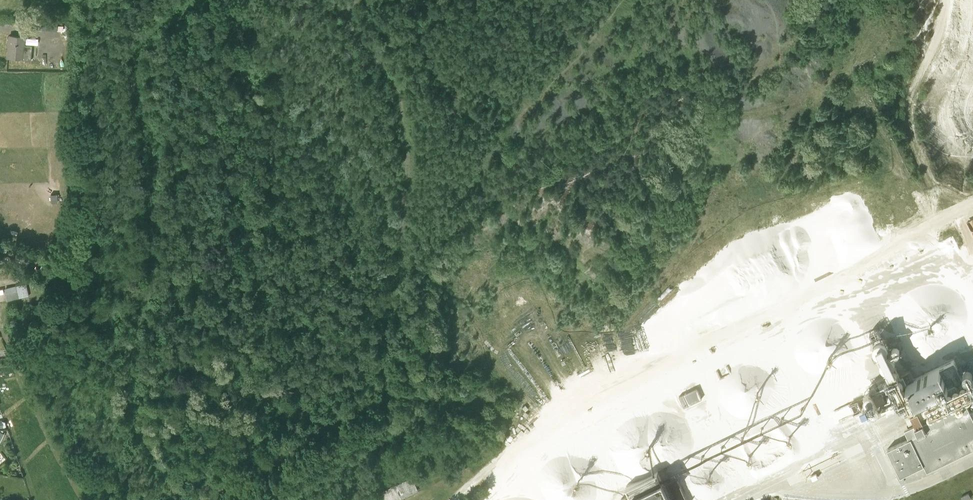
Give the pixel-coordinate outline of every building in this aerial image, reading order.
[(58,21),(32,19),(32,28),(57,30),(58,21)] [(31,61),(32,45),(24,45),(24,37),(10,35),(8,57),(23,58),(22,60),(31,61)] [(28,262),(31,254),(18,249),(15,257),(28,262)] [(21,284),(21,282),(13,282),(14,286),(6,288),(8,294),(6,294),(8,300),(19,298),(26,298),(26,293),(25,289),(23,290),(22,284),(21,284)] [(900,375),(893,379),(906,405),(963,378),(954,359),(904,383),(900,375)] [(698,387),(680,396),(684,405),(703,397),(698,387)] [(966,402),(925,422),(917,425),(915,426),(914,425),(905,429),(909,438),(888,449),(901,475),(924,464),(927,470),(972,448),(972,417),(966,402)] [(917,425),(925,422),(920,411),(912,414),(917,425)] [(664,467),(677,461),(672,451),(659,457),(664,467)] [(658,470),(629,484),(627,485),(631,494),(621,499),(673,499),(658,470)] [(418,489),(412,477),(378,494),(381,499),(396,499),(418,489)]
